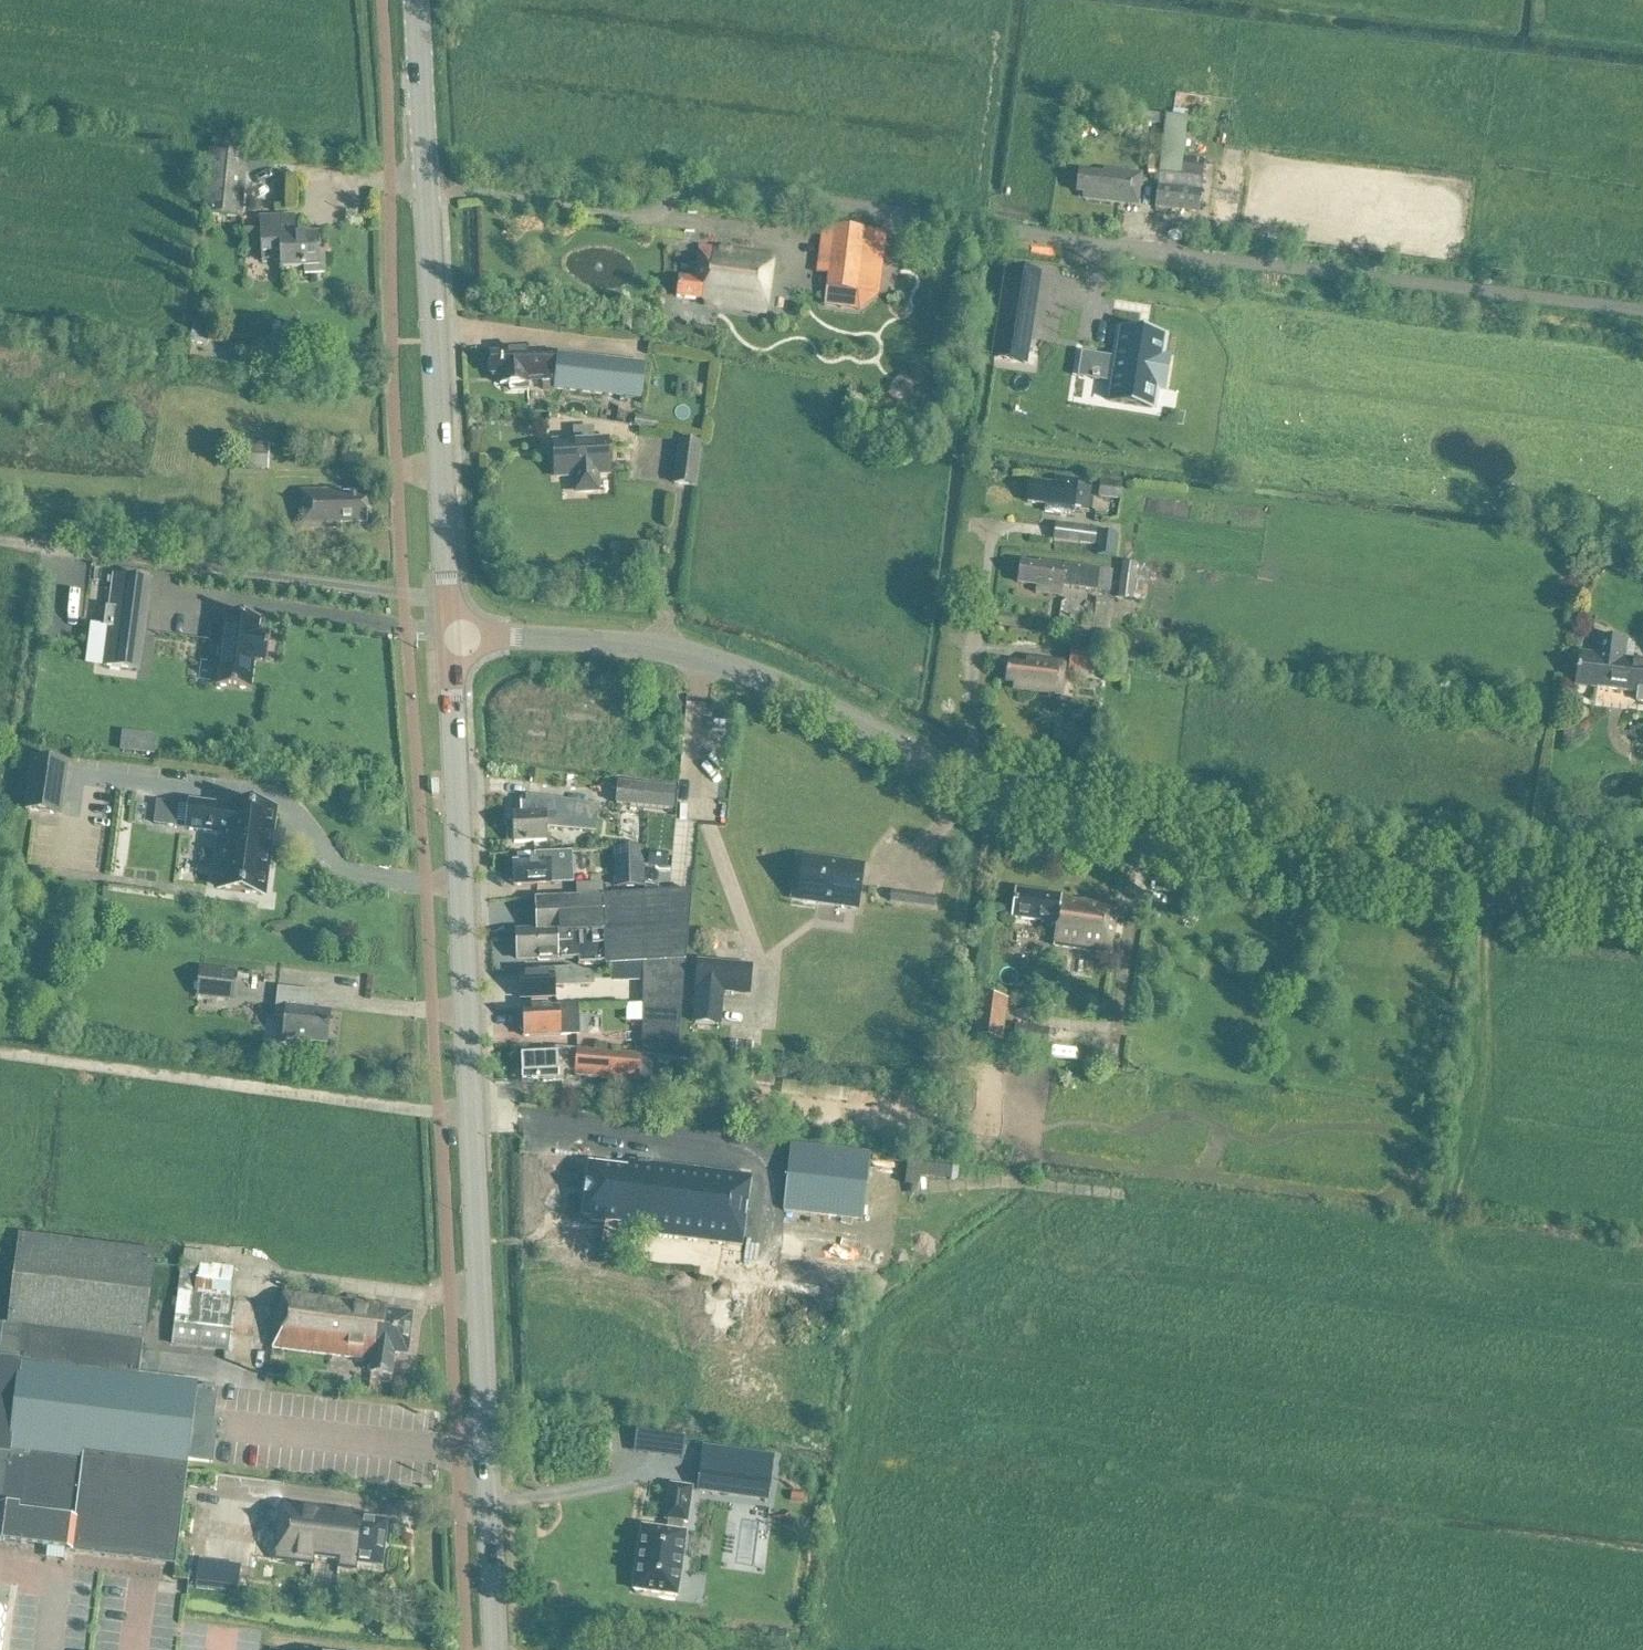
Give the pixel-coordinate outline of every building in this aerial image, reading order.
[(1203,163),(1183,161),(1184,153),(1195,155),(1197,139),(1185,138),(1186,134),(1194,135),(1195,122),(1165,119),(1160,166),(1148,165),(1147,178),(1157,179),(1157,174),(1160,174),(1159,187),(1157,187),(1155,210),(1198,215),(1202,193),(1200,193),(1203,163)] [(241,222),(248,157),(205,152),(203,165),(208,166),(203,218),(241,222)] [(1135,206),(1139,177),(1103,173),(1102,178),(1078,175),(1076,194),(1083,195),(1083,201),(1135,206)] [(318,255),(317,241),(294,242),(293,219),(260,221),(262,265),(281,264),(281,272),(305,271),(305,276),(324,275),(323,255),(318,255)] [(823,278),(822,291),(861,296),(863,283),(869,232),(830,227),(823,278)] [(767,316),(774,258),(698,248),(694,282),(678,280),(676,300),(705,303),(704,308),(767,316)] [(1029,342),(1039,276),(1009,272),(1008,272),(995,356),(1026,361),(1029,342)] [(206,345),(209,328),(192,325),(190,342),(206,345)] [(1123,336),(1114,404),(1157,409),(1160,389),(1167,390),(1171,360),(1163,359),(1166,341),(1123,336)] [(542,355),(491,357),(491,361),(488,364),(489,371),(492,374),(492,378),(499,377),(500,387),(510,387),(510,393),(527,392),(527,385),(555,385),(558,360),(543,358),(542,355)] [(648,367),(624,364),(558,357),(558,360),(555,385),(554,392),(644,403),(648,367)] [(914,388),(907,380),(898,382),(891,389),(889,398),(896,405),(905,403),(912,397),(914,388)] [(615,426),(617,414),(599,412),(598,424),(615,426)] [(624,412),(623,423),(631,424),(633,413),(624,412)] [(642,426),(656,428),(658,415),(644,413),(642,426)] [(555,445),(554,445),(555,480),(574,479),(575,493),(580,494),(584,495),(589,494),(594,493),(598,491),(598,477),(609,477),(607,442),(594,442),(594,431),(573,432),(574,443),(555,444),(555,445)] [(694,489),(700,447),(680,444),(674,486),(694,489)] [(269,472),(270,446),(245,445),(244,471),(269,472)] [(1087,514),(1090,491),(1076,490),(1077,483),(1055,480),(1054,489),(1031,486),(1028,504),(1046,507),(1044,514),(1072,518),(1073,512),(1087,514)] [(1119,503),(1121,485),(1100,483),(1098,500),(1119,503)] [(341,527),(367,527),(366,496),(340,497),(340,493),(299,494),(300,533),(341,532),(341,527)] [(1095,548),(1097,531),(1056,526),(1054,543),(1095,548)] [(1113,559),(1116,536),(1098,534),(1096,557),(1113,559)] [(1112,574),(1100,572),(1039,564),(1039,568),(1020,565),(1018,585),(1036,588),(1035,596),(1061,599),(1062,589),(1109,596),(1112,574)] [(1145,604),(1150,569),(1123,565),(1118,600),(1145,604)] [(138,672),(149,584),(116,580),(105,668),(138,672)] [(260,623),(224,618),(215,691),(250,696),(254,665),(266,667),(269,638),(258,636),(260,623)] [(1623,661),(1625,643),(1594,639),(1594,641),(1595,641),(1593,656),(1578,654),(1574,687),(1595,690),(1595,689),(1623,692),(1637,694),(1636,702),(1642,703),(1642,663),(1623,661)] [(1093,676),(1095,656),(1070,654),(1068,673),(1093,676)] [(1061,698),(1065,667),(1031,662),(1030,668),(1008,665),(1006,684),(1014,685),(1013,691),(1061,698)] [(156,737),(145,736),(142,755),(154,757),(156,737)] [(29,762),(22,812),(58,817),(65,766),(29,762)] [(672,812),(674,791),(618,786),(616,807),(672,812)] [(526,806),(520,806),(520,817),(513,817),(514,846),(547,844),(546,827),(594,833),(593,841),(617,845),(620,825),(596,821),(597,810),(526,800),(526,806)] [(164,827),(176,828),(179,806),(167,805),(157,804),(155,826),(164,827)] [(208,810),(208,809),(191,807),(188,831),(205,833),(227,836),(220,890),(264,896),(274,815),(238,810),(230,809),(230,812),(208,810)] [(644,853),(614,853),(615,890),(644,890),(644,853)] [(536,863),(513,864),(514,888),(552,886),(573,886),(572,875),(571,857),(571,854),(536,855),(536,858),(536,863)] [(667,870),(668,858),(649,856),(647,868),(667,870)] [(856,909),(862,870),(805,862),(800,901),(856,909)] [(1060,926),(1057,947),(1111,954),(1117,906),(1027,893),(1015,891),(1011,919),(1021,921),(1060,926)] [(558,961),(578,959),(579,969),(626,967),(626,973),(643,972),(643,981),(684,983),(691,894),(535,902),(537,934),(516,935),(518,962),(539,961),(539,963),(558,962),(558,961)] [(697,965),(695,996),(724,998),(751,1000),(753,969),(697,965)] [(200,971),(197,998),(233,1001),(236,975),(200,971)] [(586,975),(577,971),(535,973),(535,978),(520,979),(521,1002),(555,1000),(554,991),(594,990),(594,975),(586,975)] [(681,1013),(684,983),(643,981),(642,1013),(681,1013)] [(327,1045),(330,1015),(312,1014),(314,994),(279,991),(276,1020),(287,1021),(285,1041),(327,1045)] [(1046,1061),(1050,1033),(1015,1028),(1013,1044),(1002,1043),(1008,1002),(980,998),(972,1051),(1046,1061)] [(523,1039),(579,1036),(578,1009),(522,1012),(523,1039)] [(677,1062),(681,1013),(642,1013),(642,1057),(677,1062)] [(742,1061),(744,1045),(729,1044),(728,1060),(742,1061)] [(759,1046),(745,1045),(744,1061),(758,1063),(759,1046)] [(638,1085),(640,1058),(556,1051),(556,1054),(522,1055),(521,1055),(523,1082),(524,1082),(543,1081),(543,1084),(563,1083),(563,1073),(575,1072),(574,1079),(638,1085)] [(774,1091),(776,1074),(753,1073),(751,1089),(774,1091)] [(863,1222),(871,1156),(792,1147),(784,1213),(863,1222)] [(744,1248),(751,1178),(629,1163),(628,1171),(589,1166),(582,1220),(591,1221),(591,1225),(605,1226),(605,1224),(621,1226),(620,1233),(744,1248)] [(918,1190),(919,1181),(950,1184),(951,1171),(909,1166),(906,1189),(918,1190)] [(196,1390),(196,1386),(136,1379),(140,1345),(142,1345),(154,1255),(19,1238),(15,1276),(8,1329),(0,1328),(0,1507),(1,1507),(0,1516),(0,1546),(74,1554),(74,1555),(177,1566),(187,1474),(186,1473),(187,1462),(212,1465),(217,1425),(213,1424),(217,1393),(216,1393),(196,1390)] [(614,1248),(600,1246),(599,1260),(613,1262),(614,1248)] [(758,1268),(748,1267),(750,1251),(723,1248),(717,1302),(753,1306),(758,1268)] [(214,1257),(183,1253),(182,1266),(199,1268),(212,1269),(214,1257)] [(228,1353),(234,1302),(196,1297),(199,1268),(182,1266),(172,1346),(228,1353)] [(407,1358),(413,1317),(388,1313),(389,1308),(387,1308),(283,1295),(281,1311),(277,1310),(272,1350),(372,1363),(370,1375),(391,1377),(394,1356),(407,1358)] [(703,1471),(700,1492),(764,1500),(767,1480),(703,1471)] [(687,1525),(692,1490),(670,1487),(665,1522),(668,1522),(667,1533),(643,1530),(634,1592),(677,1598),(686,1536),(682,1535),(684,1525),(687,1525)] [(382,1570),(388,1524),(363,1520),(363,1515),(280,1505),(273,1562),(313,1567),(314,1560),(339,1563),(338,1570),(356,1572),(357,1567),(382,1570)] [(205,1567),(203,1586),(234,1588),(235,1570),(205,1567)]
